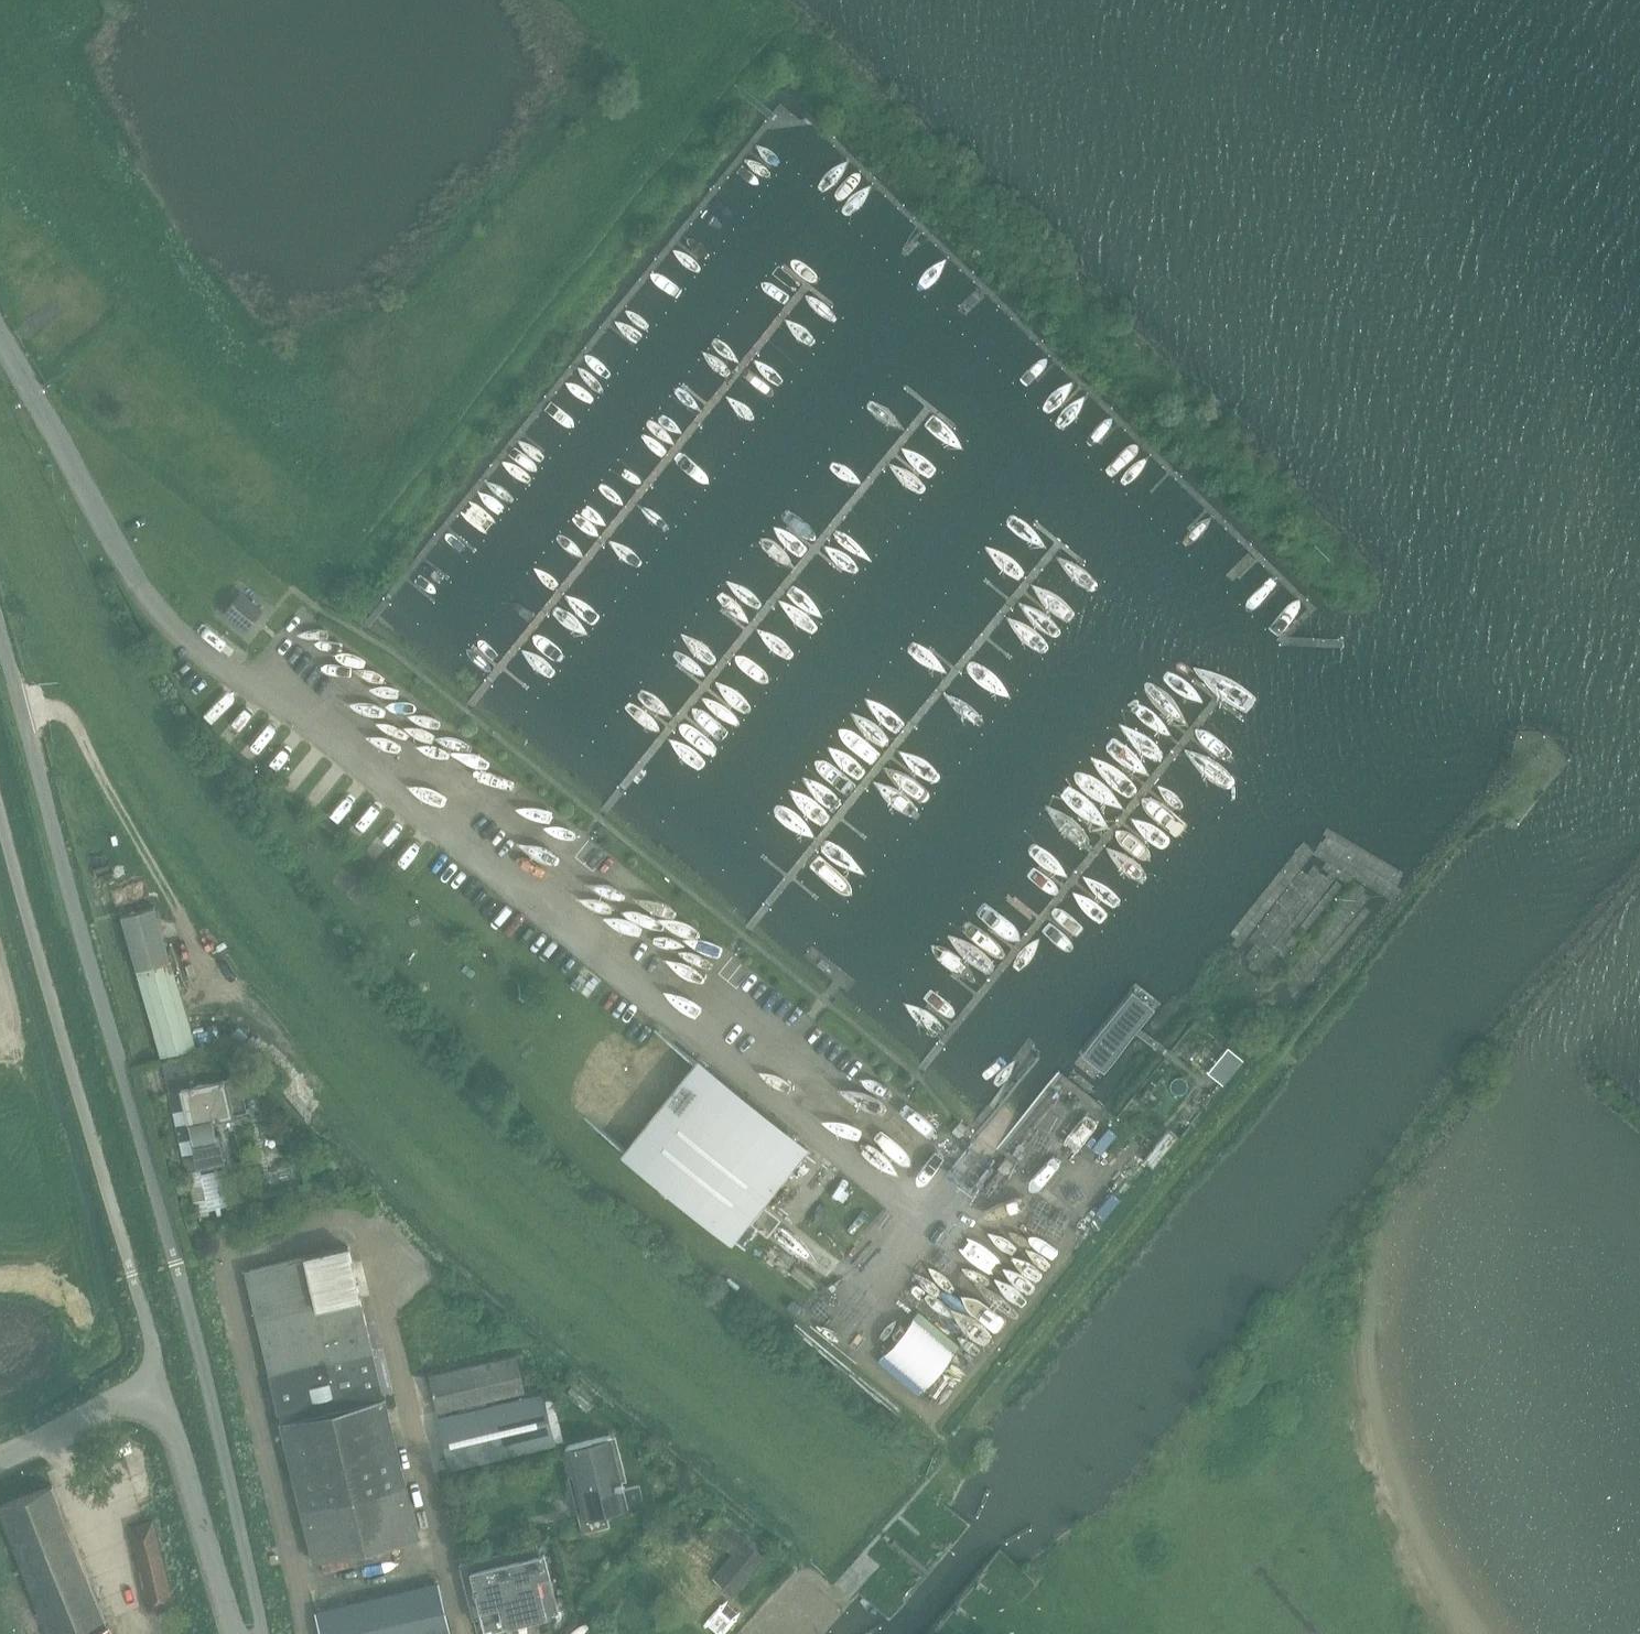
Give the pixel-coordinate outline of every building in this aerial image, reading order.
[(246,630),(262,609),(242,593),(225,613),(246,630)] [(153,907),(121,916),(161,1055),(193,1045),(153,907)] [(1166,992),(1148,978),(1082,1060),(1101,1075),(1166,992)] [(1229,1049),(1220,1059),(1235,1071),(1243,1061),(1229,1049)] [(170,1060),(162,1062),(170,1093),(169,1094),(183,1156),(192,1153),(196,1153),(200,1170),(202,1170),(225,1164),(214,1116),(231,1112),(232,1114),(233,1114),(229,1094),(241,1091),(241,1093),(243,1092),(239,1075),(190,1086),(183,1057),(170,1060)] [(626,1151),(679,1193),(750,1105),(697,1062),(626,1151)] [(679,1193),(732,1236),(804,1147),(750,1105),(679,1193)] [(1170,1130),(1145,1161),(1153,1167),(1178,1137),(1170,1130)] [(230,1180),(204,1185),(208,1202),(233,1196),(230,1180)] [(245,1270),(269,1372),(372,1348),(348,1245),(324,1251),(324,1249),(320,1249),(321,1252),(245,1270)] [(438,1337),(434,1321),(423,1324),(427,1340),(438,1337)] [(269,1372),(269,1374),(279,1415),(281,1415),(281,1414),(382,1390),(372,1348),(269,1372)] [(516,1355),(429,1376),(438,1412),(525,1391),(516,1355)] [(397,1451),(384,1398),(382,1390),(281,1414),(281,1415),(283,1422),(281,1423),(293,1475),(397,1451)] [(555,1444),(542,1391),(438,1416),(451,1469),(555,1444)] [(628,1504),(643,1500),(640,1485),(624,1489),(615,1454),(609,1455),(605,1438),(611,1437),(610,1435),(565,1446),(570,1466),(575,1465),(588,1515),(583,1517),(583,1518),(629,1507),(628,1504)] [(397,1451),(293,1475),(313,1561),(356,1551),(359,1563),(390,1556),(387,1544),(417,1537),(397,1451)] [(52,1484),(0,1505),(0,1515),(48,1633),(112,1633),(108,1624),(107,1625),(106,1622),(107,1622),(52,1484)] [(733,1595),(766,1556),(714,1512),(701,1527),(733,1554),(713,1578),(733,1595)] [(150,1608),(173,1603),(153,1519),(130,1524),(150,1608)] [(504,1611),(550,1599),(537,1544),(460,1563),(473,1618),(502,1611),(505,1622),(506,1622),(504,1611)] [(795,1568),(806,1556),(798,1549),(787,1561),(795,1568)] [(409,1579),(410,1585),(436,1579),(435,1573),(409,1579)] [(412,1590),(316,1612),(321,1633),(450,1633),(438,1584),(437,1584),(436,1579),(410,1585),(412,1590)]
